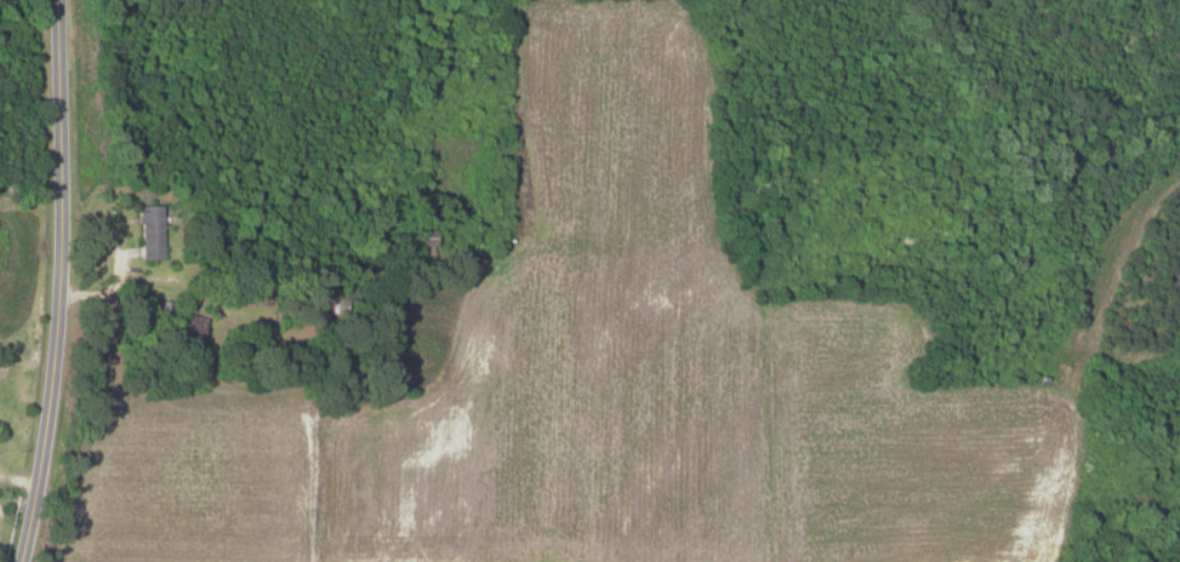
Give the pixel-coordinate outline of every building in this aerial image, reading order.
[(139,258),(161,257),(160,204),(137,205),(139,258)]
